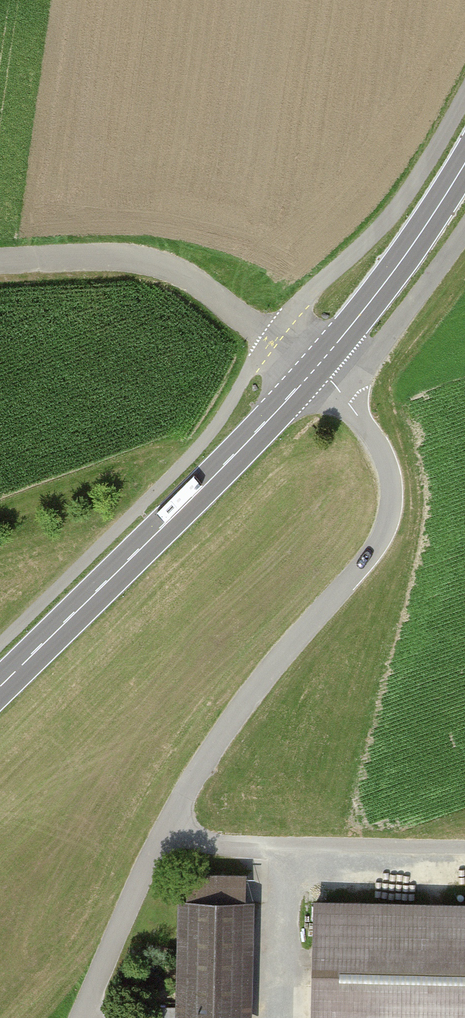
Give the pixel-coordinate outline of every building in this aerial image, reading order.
[(243,902),(188,901),(186,1017),(241,1017),(243,902)] [(313,1017),(464,1017),(464,907),(316,904),(313,1017)]
